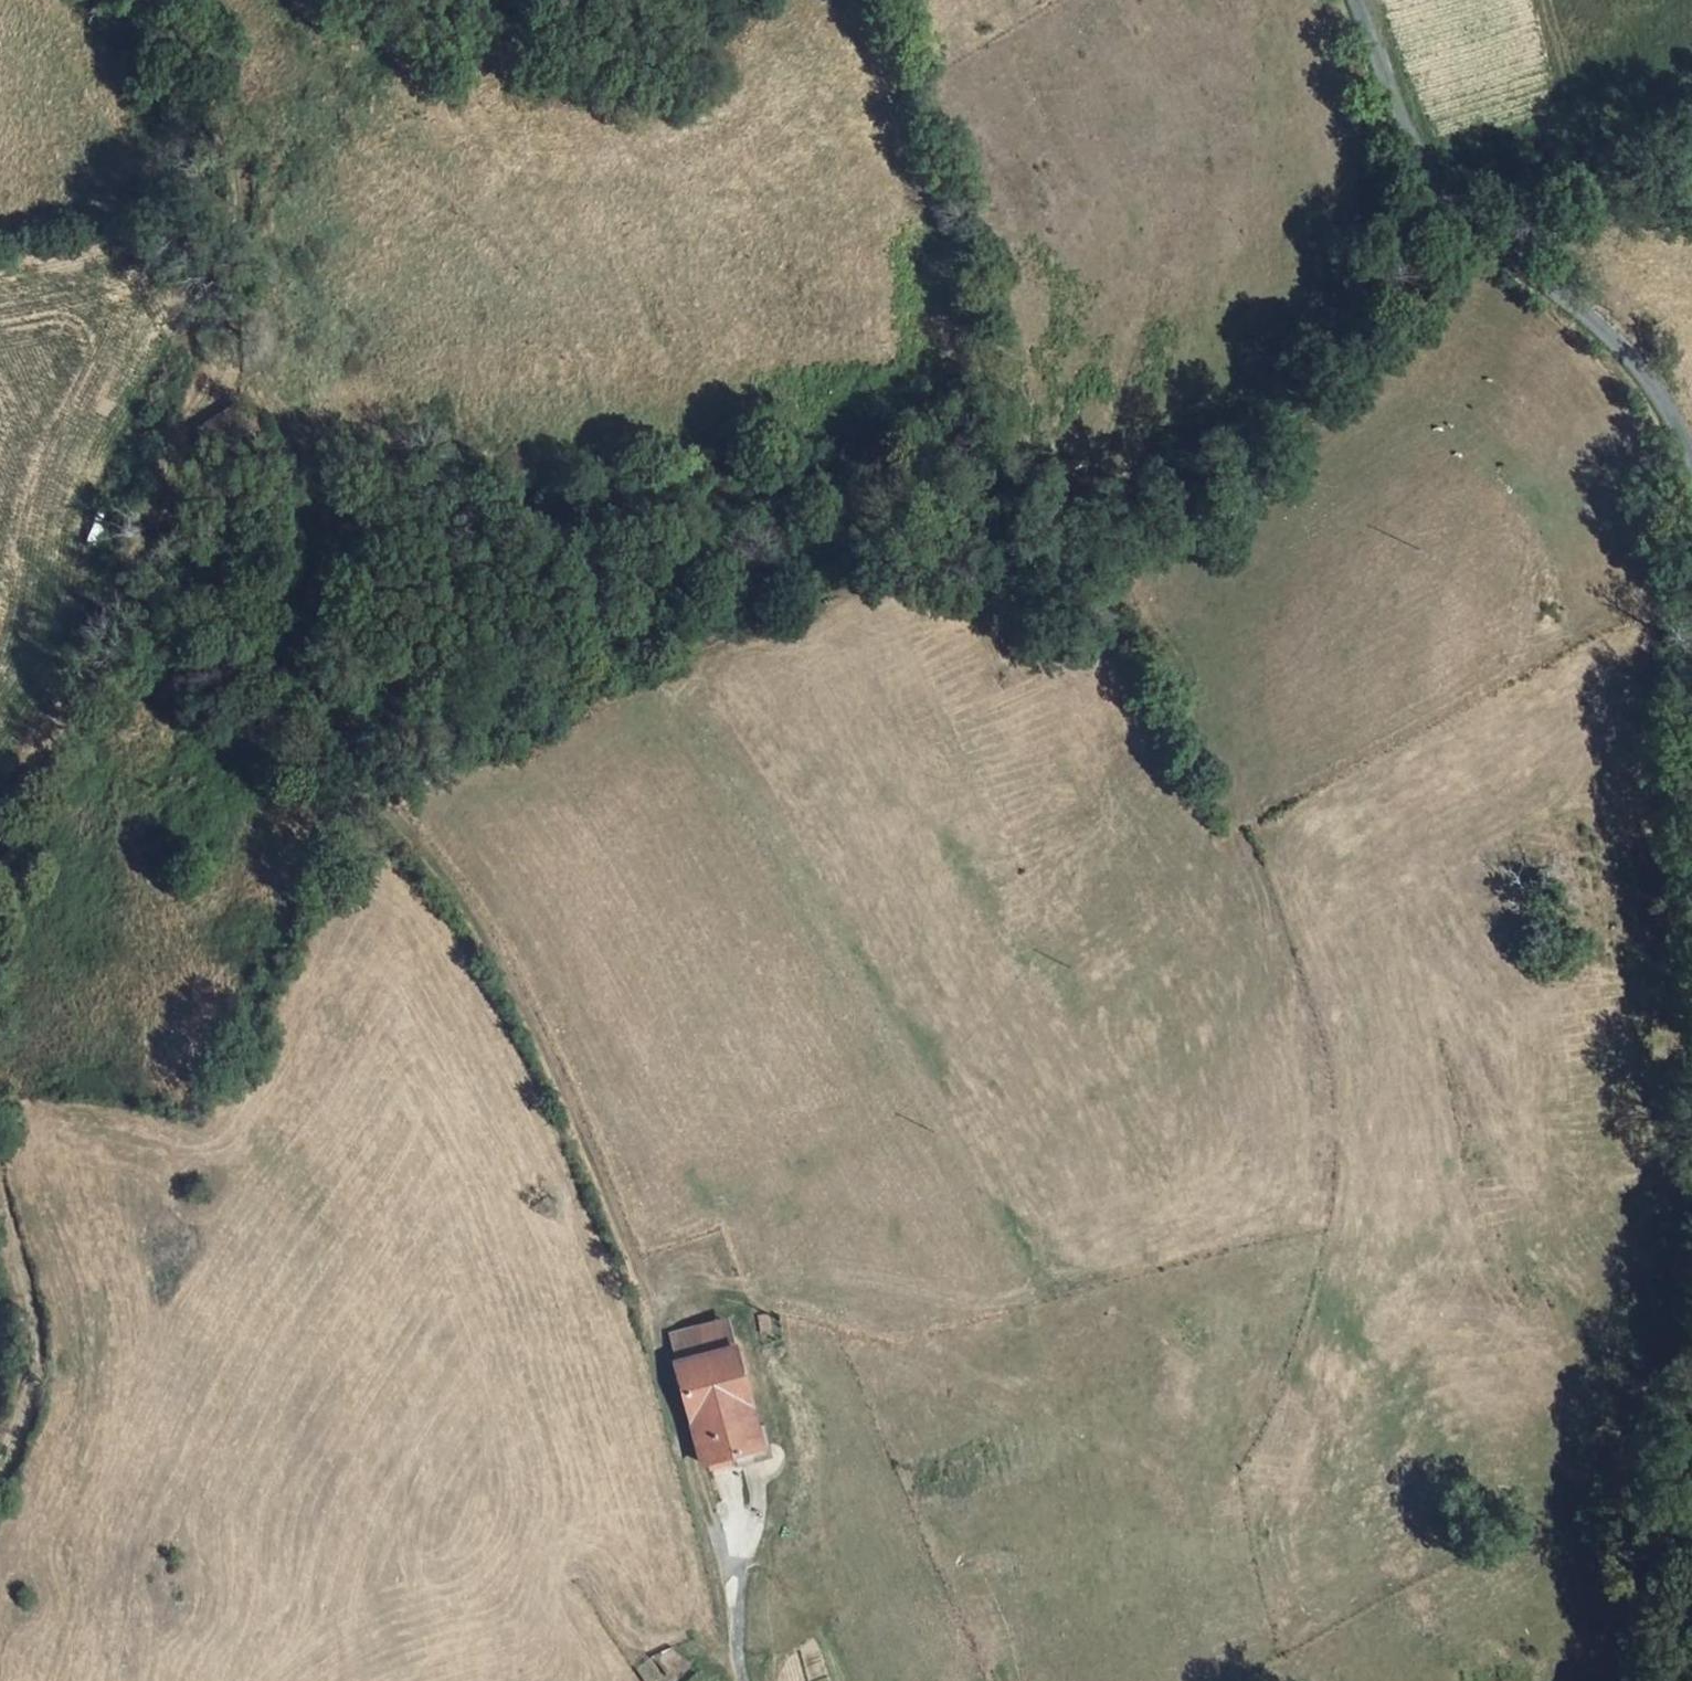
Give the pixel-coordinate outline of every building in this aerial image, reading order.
[(241,403),(197,430),(200,468),(254,436),(265,458),(285,446),(267,410),(250,420),(241,403)] [(725,1418),(755,1411),(749,1392),(762,1389),(755,1368),(743,1370),(738,1352),(719,1357),(716,1349),(706,1351),(708,1359),(677,1368),(685,1398),(717,1390),(725,1418)] [(685,1398),(693,1426),(725,1418),(717,1390),(685,1398)] [(755,1411),(725,1418),(693,1426),(706,1463),(765,1446),(755,1411)]
